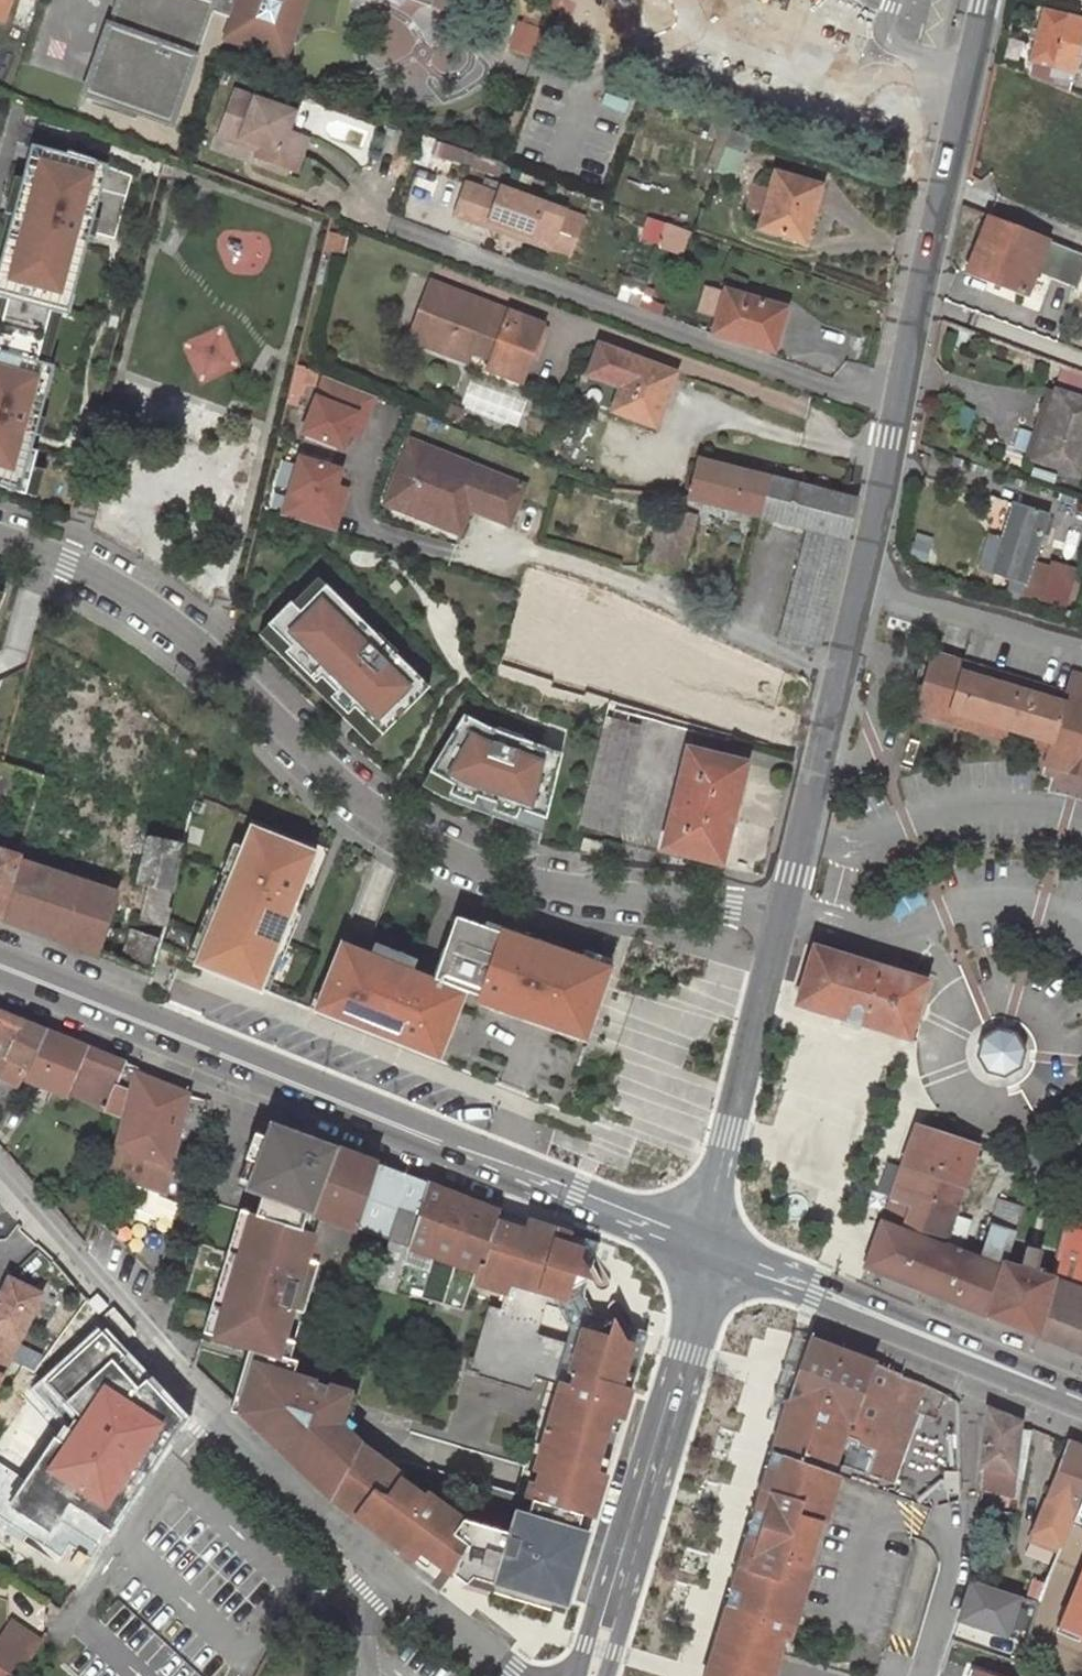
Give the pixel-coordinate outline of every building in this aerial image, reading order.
[(3,20),(11,0),(0,0),(0,18),(3,20)] [(304,0),(115,0),(81,93),(171,125),(211,10),(232,18),(225,38),(283,58),(304,0)] [(1027,75),(1068,91),(1075,65),(1081,67),(1081,36),(1081,35),(1081,21),(1042,11),(1037,30),(1035,40),(1030,60),(1027,75)] [(1028,38),(1035,40),(1037,30),(1031,29),(1028,38)] [(1022,59),(1019,72),(1027,75),(1030,60),(1022,59)] [(234,92),(223,121),(244,128),(242,136),(261,143),(259,149),(257,156),(294,169),(305,138),(288,131),(294,112),(234,92)] [(218,134),(259,149),(261,143),(242,136),(244,128),(223,121),(218,134)] [(33,144),(27,166),(23,183),(26,183),(19,213),(15,212),(1,264),(13,268),(5,296),(10,298),(0,338),(0,484),(27,494),(39,450),(34,449),(52,382),(40,378),(45,362),(39,360),(53,308),(58,310),(71,263),(82,266),(104,188),(92,184),(98,160),(70,149),(69,153),(33,144)] [(92,184),(104,188),(110,165),(98,160),(92,184)] [(819,185),(775,172),(760,226),(799,238),(808,202),(814,204),(819,185)] [(468,219),(480,186),(467,182),(456,214),(468,219)] [(480,186),(468,219),(489,226),(491,221),(532,236),(530,241),(552,249),(566,210),(502,187),(500,194),(480,186)] [(805,240),(814,204),(808,202),(799,238),(805,240)] [(1045,238),(986,214),(964,272),(1024,295),(1041,250),(1045,238)] [(491,221),(489,226),(530,241),(532,236),(491,221)] [(689,230),(667,222),(660,244),(681,251),(689,230)] [(1045,238),(1041,250),(1066,261),(1071,248),(1045,238)] [(342,242),(329,239),(327,250),(340,253),(342,242)] [(1071,248),(1066,261),(1059,280),(1077,287),(1081,274),(1081,252),(1071,248)] [(70,313),(82,266),(71,263),(58,310),(70,313)] [(0,269),(0,295),(5,296),(13,268),(1,264),(0,269)] [(429,282),(412,328),(473,352),(492,359),(488,369),(522,382),(543,326),(429,282)] [(784,308),(724,291),(712,333),(767,349),(773,327),(778,329),(784,308)] [(0,316),(0,338),(10,298),(5,296),(0,316)] [(56,364),(70,313),(58,310),(53,308),(39,360),(45,362),(56,364)] [(473,352),(412,328),(408,338),(469,362),(473,352)] [(673,374),(599,345),(589,373),(622,388),(614,409),(650,424),(657,406),(661,408),(673,374)] [(52,382),(56,364),(45,362),(40,378),(52,382)] [(368,415),(377,394),(326,373),(298,441),(340,456),(350,431),(358,411),(368,415)] [(1044,423),(1033,454),(1032,457),(1077,471),(1081,458),(1081,400),(1054,392),(1044,423)] [(461,410),(449,405),(445,416),(457,421),(461,410)] [(361,435),(368,415),(358,411),(350,431),(361,435)] [(1026,452),(1033,454),(1044,423),(1037,420),(1026,452)] [(413,438),(390,499),(424,512),(438,508),(439,503),(471,515),(476,503),(512,518),(526,484),(413,438)] [(284,513),(335,528),(342,506),(332,503),(337,483),(342,467),(300,454),(284,513)] [(698,460),(687,497),(761,516),(771,479),(698,460)] [(857,500),(846,497),(771,479),(761,516),(780,521),(788,523),(814,530),(805,563),(797,561),(780,637),(803,643),(817,647),(818,648),(857,500)] [(342,506),(348,486),(337,483),(332,503),(342,506)] [(1046,517),(1048,512),(1015,502),(1003,541),(986,536),(977,569),(1026,583),(1039,542),(1046,517)] [(465,531),(471,515),(439,503),(438,508),(424,512),(423,515),(465,531)] [(694,517),(674,512),(670,533),(656,531),(646,568),(680,576),(694,517)] [(1053,519),(1046,517),(1039,542),(1045,543),(1053,519)] [(788,523),(780,521),(777,528),(786,530),(788,523)] [(316,572),(290,599),(298,606),(324,580),(316,572)] [(375,631),(324,580),(298,606),(290,599),(288,597),(267,619),(289,642),(283,647),(314,676),(319,671),(335,687),(329,692),(346,709),(352,702),(381,729),(427,682),(393,648),(385,657),(376,648),(367,639),(375,631)] [(1071,620),(1074,610),(1063,607),(1060,617),(1071,620)] [(370,740),(381,729),(352,702),(346,709),(329,692),(335,687),(319,671),(314,676),(283,647),(289,642),(267,619),(257,630),(370,740)] [(386,638),(377,629),(375,631),(367,639),(376,648),(386,638)] [(395,646),(386,638),(376,648),(385,657),(393,648),(395,646)] [(817,647),(803,643),(804,653),(808,654),(817,647)] [(1069,694),(935,653),(919,708),(938,714),(940,707),(1051,741),(1049,749),(1046,759),(1081,770),(1081,698),(1069,694)] [(1074,673),(1069,694),(1081,698),(1081,676),(1074,673)] [(602,724),(602,726),(578,822),(612,831),(637,727),(626,724),(630,706),(609,701),(602,724)] [(940,707),(938,714),(1049,749),(1051,741),(940,707)] [(486,726),(464,713),(430,769),(454,782),(449,791),(459,796),(473,801),(476,793),(545,820),(561,754),(519,738),(515,749),(504,745),(492,741),(496,730),(486,726)] [(509,731),(497,727),(496,730),(492,741),(504,745),(509,731)] [(509,731),(504,745),(515,749),(519,738),(520,735),(509,731)] [(916,743),(907,740),(901,761),(910,764),(916,743)] [(742,763),(686,749),(663,850),(718,864),(728,821),(730,821),(734,804),(732,804),(742,763)] [(0,762),(0,807),(8,807),(19,768),(0,762)] [(454,782),(430,769),(422,782),(465,806),(541,834),(545,820),(476,793),(473,801),(459,796),(449,791),(454,782)] [(215,911),(195,962),(266,990),(279,956),(275,955),(264,950),(269,937),(277,918),(292,923),(300,903),(289,899),(295,884),(296,884),(309,851),(248,827),(241,845),(229,876),(220,872),(206,907),(215,911)] [(172,889),(181,846),(148,838),(139,880),(150,882),(172,889)] [(232,841),(220,872),(229,876),(241,845),(232,841)] [(0,916),(16,861),(17,857),(0,852),(0,916)] [(114,893),(16,861),(0,916),(95,952),(114,893)] [(172,889),(150,882),(142,921),(163,926),(172,889)] [(337,949),(314,1008),(392,1040),(394,1035),(408,1040),(407,1045),(437,1058),(464,990),(491,1000),(489,1006),(584,1039),(608,969),(580,959),(581,956),(523,936),(521,943),(497,935),(498,931),(454,916),(432,978),(409,968),(371,953),(368,962),(353,956),(337,949)] [(284,943),(292,923),(277,918),(269,937),(281,941),(284,943)] [(150,974),(159,943),(130,932),(121,963),(150,974)] [(275,955),(281,941),(269,937),(264,950),(275,955)] [(337,949),(353,956),(356,947),(340,941),(337,949)] [(375,944),(371,953),(409,968),(412,959),(375,944)] [(814,947),(798,1002),(910,1038),(915,1021),(927,981),(814,947)] [(3,1061),(23,1020),(0,1010),(0,1066),(3,1061)] [(986,1075),(1019,1056),(999,1024),(967,1043),(986,1075)] [(66,1090),(84,1044),(47,1029),(28,1073),(3,1061),(0,1066),(0,1078),(15,1087),(17,1088),(25,1078),(64,1095),(66,1090)] [(66,1090),(121,1115),(134,1071),(136,1064),(84,1044),(66,1090)] [(186,1092),(134,1071),(121,1115),(108,1166),(111,1167),(109,1173),(111,1173),(137,1183),(161,1193),(170,1166),(186,1092)] [(6,1106),(15,1087),(0,1078),(0,1103),(6,1106)] [(264,1131),(268,1122),(259,1118),(255,1127),(264,1131)] [(357,1225),(377,1165),(366,1160),(268,1122),(264,1131),(255,1127),(252,1134),(250,1134),(242,1155),(244,1155),(253,1159),(245,1179),(260,1185),(286,1195),(287,1191),(299,1196),(294,1207),(294,1211),(295,1214),(298,1216),(302,1216),(305,1215),(307,1212),(312,1215),(355,1231),(357,1225)] [(866,1266),(988,1315),(1003,1267),(982,1259),(961,1250),(945,1244),(954,1217),(976,1146),(916,1125),(866,1266)] [(253,1159),(244,1155),(236,1175),(245,1179),(253,1159)] [(97,1172),(105,1176),(107,1167),(100,1165),(97,1172)] [(375,1285),(392,1290),(427,1182),(377,1165),(357,1225),(389,1237),(375,1285)] [(137,1183),(111,1173),(103,1194),(128,1204),(137,1183)] [(464,1309),(498,1218),(501,1209),(427,1182),(392,1290),(417,1296),(464,1309)] [(286,1195),(260,1185),(251,1213),(294,1227),(298,1216),(295,1214),(294,1211),(294,1207),(299,1196),(287,1191),(286,1195)] [(992,1226),(982,1259),(1003,1267),(1005,1262),(1022,1208),(999,1200),(990,1225),(992,1226)] [(247,1211),(236,1208),(223,1249),(235,1253),(247,1211)] [(501,1209),(498,1218),(524,1227),(528,1218),(501,1209)] [(251,1213),(247,1211),(235,1253),(219,1306),(213,1327),(239,1335),(237,1342),(245,1344),(252,1346),(252,1348),(284,1358),(313,1262),(302,1258),(310,1233),(307,1232),(297,1229),(297,1228),(294,1227),(251,1213)] [(302,1216),(298,1216),(294,1227),(297,1228),(297,1229),(307,1232),(312,1215),(307,1212),(305,1215),(302,1216)] [(1052,1276),(1036,1334),(1050,1340),(1081,1352),(1081,1219),(1069,1215),(1052,1276)] [(970,1223),(954,1217),(945,1244),(961,1250),(970,1223)] [(489,1304),(473,1355),(470,1354),(465,1371),(476,1375),(477,1373),(532,1391),(536,1377),(549,1381),(563,1337),(540,1330),(547,1303),(548,1300),(569,1290),(582,1249),(569,1245),(573,1231),(528,1218),(524,1227),(498,1218),(475,1281),(508,1292),(503,1309),(489,1304)] [(600,1239),(573,1231),(569,1245),(582,1249),(569,1290),(548,1300),(547,1303),(564,1307),(563,1308),(562,1310),(563,1315),(568,1321),(571,1321),(566,1339),(563,1337),(549,1381),(560,1385),(567,1362),(574,1358),(580,1339),(594,1330),(622,1339),(631,1354),(621,1385),(632,1389),(649,1331),(635,1327),(603,1312),(597,1308),(593,1303),(588,1295),(587,1282),(600,1239)] [(235,1253),(223,1249),(207,1302),(219,1306),(235,1253)] [(1005,1262),(1003,1267),(988,1315),(994,1318),(1036,1334),(1052,1276),(1035,1270),(1040,1253),(1024,1249),(1019,1266),(1005,1262)] [(41,1292),(9,1276),(0,1293),(0,1352),(9,1356),(41,1292)] [(219,1306),(207,1302),(199,1330),(237,1342),(239,1335),(213,1327),(219,1306)] [(121,1333),(96,1314),(33,1386),(28,1382),(6,1413),(39,1438),(121,1333)] [(567,1362),(560,1385),(526,1498),(532,1500),(582,1515),(592,1518),(601,1488),(591,1485),(612,1416),(622,1418),(632,1389),(621,1385),(631,1354),(622,1339),(594,1330),(580,1339),(574,1358),(567,1362)] [(765,1420),(778,1425),(784,1403),(789,1399),(791,1393),(795,1381),(811,1339),(795,1333),(765,1420)] [(813,1336),(811,1339),(795,1381),(791,1393),(789,1399),(784,1403),(778,1425),(770,1451),(831,1473),(836,1462),(887,1481),(921,1384),(892,1370),(813,1336)] [(347,1390),(288,1372),(289,1369),(292,1360),(284,1358),(252,1348),(252,1346),(245,1344),(241,1357),(232,1389),(239,1391),(238,1398),(243,1399),(239,1412),(322,1488),(329,1495),(359,1441),(351,1435),(335,1423),(347,1390)] [(9,1356),(0,1352),(0,1375),(9,1356)] [(239,1412),(243,1399),(238,1398),(239,1391),(232,1389),(226,1409),(239,1412)] [(1021,1419),(988,1406),(982,1464),(985,1465),(984,1487),(1015,1496),(1015,1477),(1021,1419)] [(612,1416),(591,1485),(601,1488),(622,1418),(612,1416)] [(421,1550),(453,1574),(463,1520),(426,1492),(423,1495),(399,1477),(402,1474),(381,1457),(359,1441),(329,1495),(342,1504),(348,1496),(357,1503),(370,1512),(364,1520),(404,1549),(410,1542),(421,1550)] [(1070,1441),(1059,1470),(1081,1480),(1081,1446),(1070,1441)] [(770,1451),(725,1602),(793,1624),(812,1565),(806,1563),(820,1517),(827,1518),(839,1475),(831,1473),(770,1451)] [(1049,1494),(1031,1539),(1058,1550),(1063,1540),(1073,1516),(1081,1497),(1081,1480),(1059,1470),(1053,1485),(1049,1494)] [(81,1524),(105,1539),(140,1486),(115,1471),(81,1524)] [(1049,1494),(1053,1485),(1046,1483),(1042,1491),(1049,1494)] [(960,1505),(963,1498),(955,1495),(952,1502),(960,1505)] [(353,1512),(364,1520),(370,1512),(357,1503),(348,1496),(342,1504),(353,1512)] [(532,1500),(528,1516),(577,1531),(582,1515),(532,1500)] [(509,1534),(463,1520),(453,1574),(466,1584),(472,1577),(494,1584),(492,1592),(550,1610),(553,1601),(554,1594),(558,1596),(568,1598),(588,1534),(577,1531),(528,1516),(516,1512),(509,1534)] [(592,1518),(582,1515),(577,1531),(588,1534),(592,1518)] [(415,1558),(421,1550),(410,1542),(404,1549),(415,1558)] [(1059,1631),(1081,1640),(1081,1573),(1059,1631)] [(472,1577),(466,1584),(492,1592),(494,1584),(472,1577)] [(1008,1638),(1022,1597),(971,1580),(957,1621),(1008,1638)] [(558,1596),(554,1594),(553,1601),(550,1610),(564,1613),(568,1598),(558,1596)] [(725,1602),(719,1623),(704,1675),(770,1675),(781,1637),(786,1636),(789,1637),(793,1624),(725,1602)] [(41,1638),(9,1616),(0,1629),(0,1675),(14,1675),(41,1638)] [(971,1668),(968,1675),(996,1675),(971,1668)]
